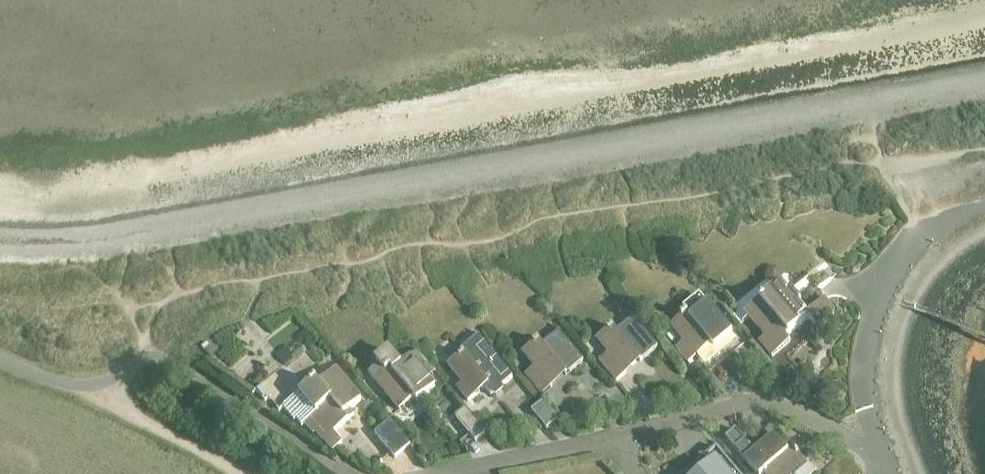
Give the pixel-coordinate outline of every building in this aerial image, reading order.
[(778,285),(745,313),(765,337),(759,342),(772,357),(790,342),(786,337),(806,320),(812,321),(818,329),(835,314),(829,306),(824,299),(823,300),(825,302),(811,314),(793,292),(788,296),(778,285)] [(676,349),(688,363),(696,357),(705,367),(719,355),(714,349),(732,334),(707,305),(690,319),(686,313),(671,326),(684,342),(676,349)] [(616,382),(658,348),(633,318),(616,332),(612,327),(597,340),(608,354),(599,361),(616,382)] [(542,395),(583,361),(559,332),(542,346),(538,340),(522,353),(534,367),(525,375),(542,395)] [(308,337),(289,352),(303,369),(321,354),(308,337)] [(512,378),(509,375),(485,345),(468,359),(463,354),(448,366),(462,384),(456,389),(467,403),(484,388),(491,396),(493,395),(494,397),(497,397),(503,392),(503,389),(502,387),(512,378)] [(418,352),(401,366),(389,352),(376,362),(379,366),(369,374),(399,411),(414,399),(417,403),(435,388),(425,376),(433,370),(418,352)] [(315,380),(286,404),(287,405),(283,408),(294,421),(296,420),(301,427),(305,424),(313,434),(316,432),(323,441),(354,416),(350,411),(361,402),(336,372),(320,386),(315,380)] [(261,386),(255,391),(262,399),(268,394),(261,386)] [(272,401),(280,411),(283,408),(287,405),(286,404),(279,395),(272,401)] [(531,412),(546,430),(559,420),(544,402),(531,412)] [(475,442),(485,434),(465,409),(455,418),(475,442)] [(395,459),(411,447),(390,422),(375,435),(395,459)] [(744,441),(735,430),(725,438),(755,473),(814,473),(816,472),(808,463),(806,465),(793,449),(788,454),(774,437),(755,453),(744,441)] [(725,459),(719,464),(715,460),(708,466),(702,460),(686,473),(737,473),(725,459)]
